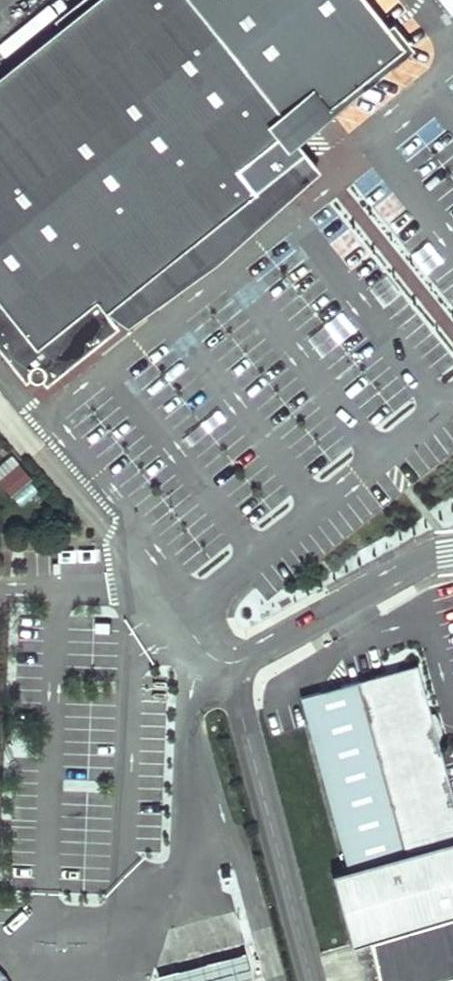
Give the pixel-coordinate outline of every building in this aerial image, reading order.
[(3,332),(10,341),(8,343),(25,365),(31,372),(36,374),(36,375),(36,376),(36,377),(37,377),(37,378),(38,378),(39,378),(40,378),(41,378),(42,377),(42,376),(47,382),(122,323),(269,205),(271,207),(322,169),(298,138),(321,120),(409,49),(369,0),(87,0),(59,22),(64,29),(0,80),(0,334),(3,332)] [(451,13),(452,12),(452,0),(440,0),(451,13)] [(271,207),(269,205),(122,323),(126,326),(187,281),(192,278),(222,255),(252,229),(322,169),(271,207)] [(372,206),(388,193),(371,171),(355,184),(372,206)] [(11,498),(32,480),(12,456),(0,467),(0,485),(11,498)] [(417,666),(301,697),(347,866),(331,871),(352,944),(368,939),(452,915),(452,796),(417,666)] [(368,939),(378,980),(452,980),(452,915),(368,939)] [(159,980),(237,980),(253,977),(247,953),(157,976),(159,980)]
